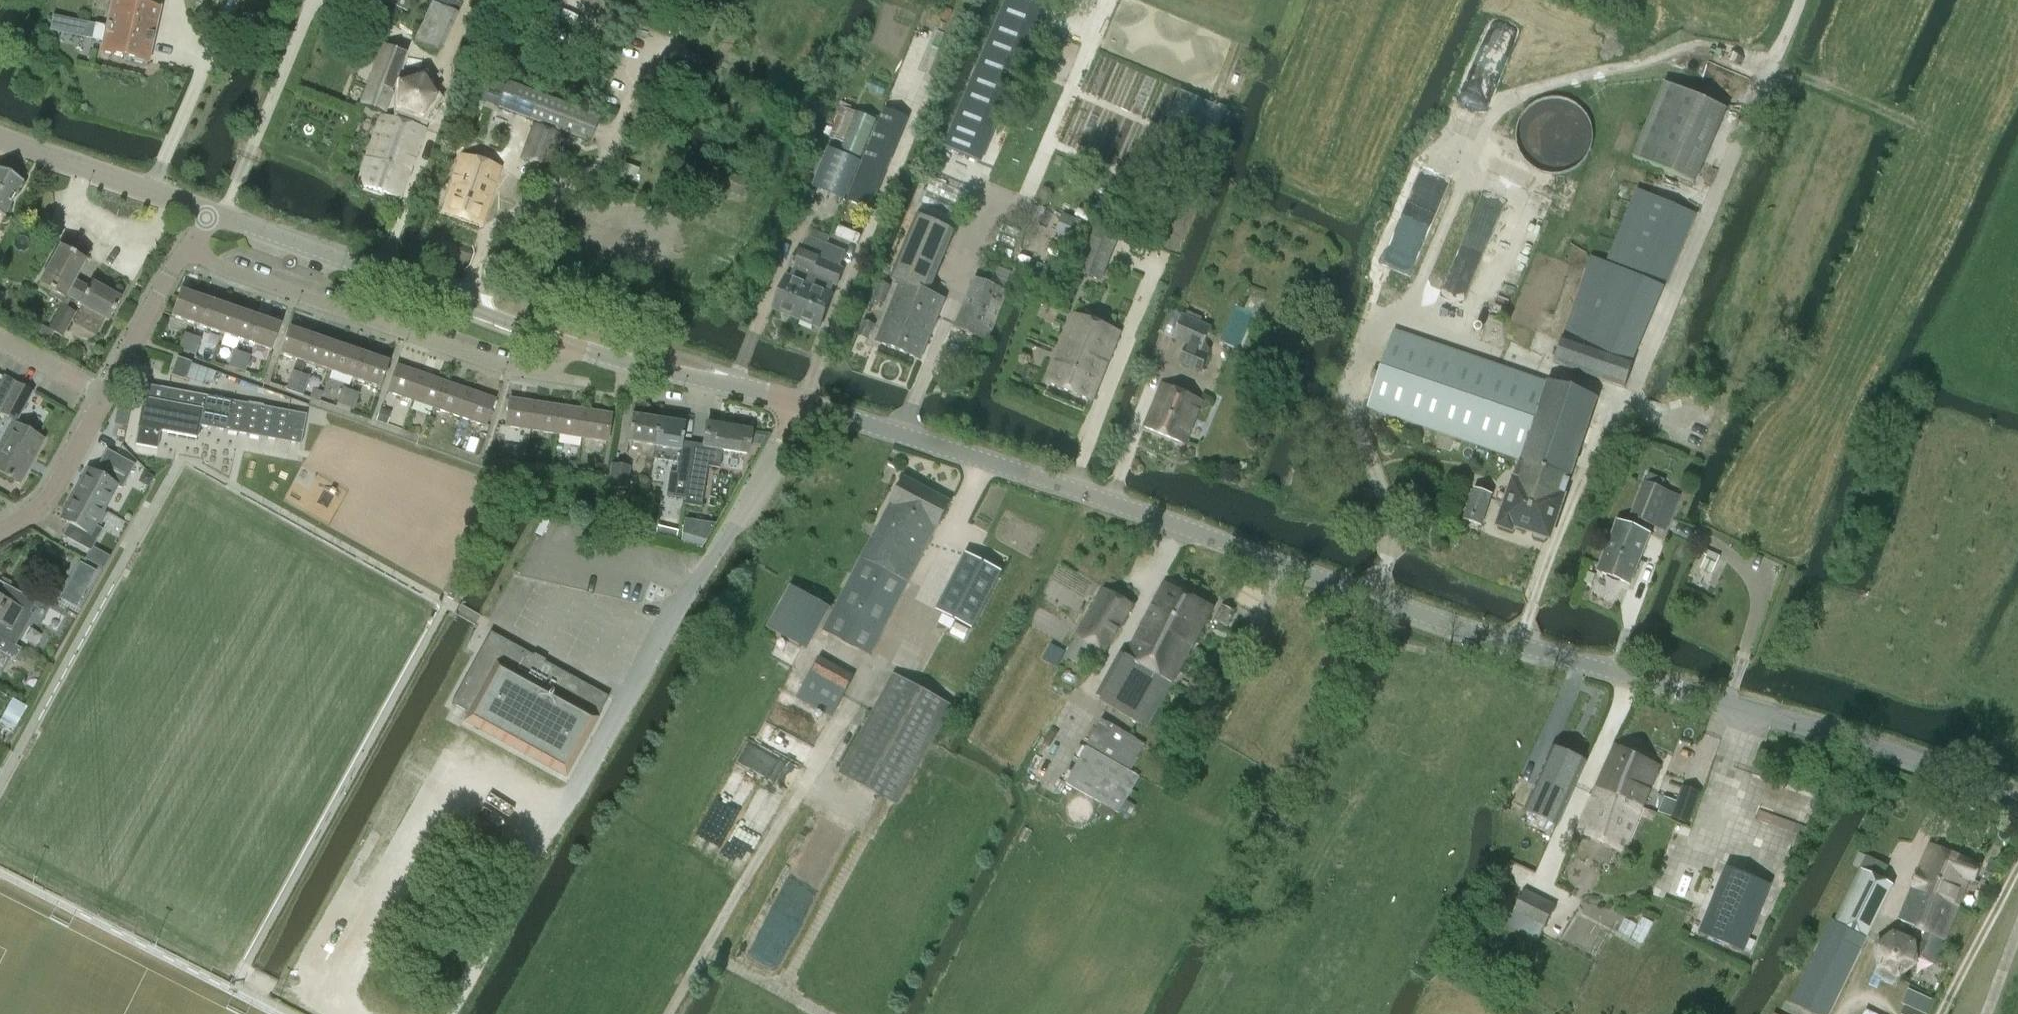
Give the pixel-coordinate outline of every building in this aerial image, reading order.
[(137,3),(124,0),(113,0),(107,25),(119,28),(121,21),(138,25),(139,18),(157,22),(160,8),(153,6),(154,0),(138,0),(137,3)] [(411,0),(379,0),(406,12),(411,0)] [(458,13),(463,0),(428,0),(458,13)] [(1035,24),(1045,0),(1007,0),(945,146),(977,160),(1035,24)] [(441,55),(459,16),(432,4),(414,42),(441,55)] [(53,17),(50,31),(84,38),(86,23),(53,17)] [(148,63),(157,22),(139,18),(138,25),(121,21),(119,28),(107,25),(101,52),(134,60),(135,62),(142,64),(145,62),(148,63)] [(383,46),(362,104),(384,112),(406,55),(383,46)] [(464,61),(469,48),(461,46),(457,58),(464,61)] [(1695,184),(1729,110),(1668,84),(1634,158),(1695,184)] [(509,85),(500,109),(588,143),(597,119),(509,85)] [(1188,89),(1174,117),(1216,139),(1231,111),(1188,89)] [(862,158),(877,121),(858,113),(843,150),(862,158)] [(400,199),(426,129),(382,115),(360,184),(400,199)] [(871,210),(905,127),(883,118),(849,201),(871,210)] [(547,170),(560,136),(534,125),(520,159),(547,170)] [(830,149),(815,186),(846,198),(861,161),(830,149)] [(463,155),(443,213),(481,226),(500,168),(463,155)] [(748,180),(709,166),(703,184),(742,197),(748,180)] [(5,218),(24,182),(0,170),(0,216),(5,218)] [(1622,182),(1591,256),(1554,363),(1625,387),(1634,361),(1628,359),(1695,214),(1647,193),(1622,182)] [(811,204),(816,194),(804,188),(799,199),(811,204)] [(925,283),(933,286),(956,231),(920,216),(892,279),(900,282),(901,282),(921,290),(925,283)] [(797,319),(828,245),(809,237),(803,252),(798,250),(792,267),(796,269),(793,278),(788,276),(774,309),(797,319)] [(1468,239),(1452,276),(1469,283),(1485,246),(1468,239)] [(828,245),(797,319),(820,328),(834,295),(829,293),(833,283),(838,285),(844,269),(840,267),(846,252),(828,245)] [(1388,263),(1416,273),(1423,255),(1394,245),(1388,263)] [(61,247),(40,286),(66,301),(63,307),(58,316),(69,322),(74,313),(68,310),(73,299),(80,303),(88,290),(74,282),(86,261),(61,247)] [(1085,252),(1076,272),(1100,282),(1108,261),(1085,252)] [(978,275),(956,328),(988,341),(1008,292),(989,284),(995,271),(987,268),(983,277),(978,275)] [(873,300),(883,304),(887,293),(890,286),(880,282),(877,289),(873,300)] [(913,331),(929,338),(945,300),(930,293),(933,286),(925,283),(921,290),(901,282),(900,282),(887,315),(914,326),(913,331)] [(82,307),(76,318),(93,327),(99,317),(109,322),(121,300),(92,284),(88,290),(80,303),(79,306),(82,307)] [(197,325),(206,300),(180,291),(172,316),(197,325)] [(221,334),(230,308),(206,300),(197,325),(221,334)] [(246,343),(255,317),(230,308),(221,334),(246,343)] [(1120,332),(1075,313),(1047,383),(1092,401),(1120,332)] [(914,326),(887,315),(876,341),(921,359),(929,338),(913,331),(914,326)] [(1211,350),(1206,343),(1212,328),(1184,315),(1173,338),(1188,344),(1179,363),(1201,373),(1210,355),(1211,350)] [(58,316),(50,331),(61,337),(69,322),(58,316)] [(272,351),(281,326),(255,317),(246,343),(272,351)] [(869,338),(874,325),(864,321),(858,334),(869,338)] [(42,328),(38,335),(49,341),(53,334),(42,328)] [(305,363),(314,337),(289,328),(280,354),(305,363)] [(1536,493),(1562,502),(1597,399),(1548,382),(1395,330),(1369,408),(1521,460),(1506,503),(1526,510),(1527,506),(1531,508),(1536,493)] [(187,353),(193,336),(185,333),(179,350),(187,353)] [(193,336),(187,353),(196,356),(201,339),(193,336)] [(332,372),(340,346),(314,337),(305,363),(332,372)] [(355,380),(364,354),(340,346),(332,372),(355,380)] [(229,367),(237,370),(243,353),(235,351),(229,367)] [(251,356),(243,353),(237,370),(245,373),(251,356)] [(380,389),(389,363),(364,354),(355,380),(380,389)] [(187,378),(192,363),(177,358),(171,376),(185,381),(187,378)] [(192,363),(187,378),(203,384),(204,380),(212,383),(216,372),(192,363)] [(414,401),(423,375),(397,366),(388,392),(414,401)] [(286,391),(294,393),(301,374),(293,371),(286,391)] [(301,374),(294,393),(303,396),(310,377),(301,374)] [(437,409),(447,383),(423,375),(414,401),(437,409)] [(462,418),(471,392),(447,383),(437,409),(462,418)] [(1185,443),(1203,400),(1162,383),(1144,426),(1185,443)] [(16,421),(31,393),(16,384),(1,412),(16,421)] [(146,385),(135,445),(158,450),(161,432),(198,439),(200,426),(301,445),(307,415),(146,385)] [(345,407),(351,391),(342,388),(337,405),(345,407)] [(312,390),(310,398),(319,401),(322,394),(312,390)] [(359,394),(351,391),(345,407),(353,410),(359,394)] [(485,426),(494,400),(471,392),(462,418),(485,426)] [(531,430),(536,403),(510,399),(506,426),(531,430)] [(556,434),(560,407),(536,403),(531,430),(556,434)] [(126,427),(131,407),(118,405),(114,424),(126,427)] [(580,438),(584,410),(560,407),(556,434),(580,438)] [(381,409),(377,422),(387,425),(391,412),(381,409)] [(607,442),(611,415),(584,410),(580,438),(607,442)] [(652,459),(658,420),(631,416),(627,443),(642,445),(640,457),(652,459)] [(652,459),(679,463),(685,424),(658,420),(652,459)] [(44,440),(14,423),(0,449),(0,473),(20,484),(44,440)] [(719,469),(722,451),(733,453),(733,452),(747,454),(749,444),(750,435),(751,431),(737,429),(737,428),(707,423),(703,446),(694,445),(689,477),(686,499),(685,505),(701,508),(707,467),(719,469)] [(750,435),(749,444),(760,446),(765,437),(750,435)] [(211,441),(207,463),(231,468),(235,447),(211,441)] [(516,447),(514,459),(524,460),(526,448),(516,447)] [(74,494),(104,510),(117,486),(122,489),(135,465),(114,453),(108,464),(102,461),(102,462),(103,463),(97,474),(88,469),(74,494)] [(626,489),(630,468),(612,465),(608,486),(626,489)] [(149,488),(154,479),(144,473),(139,482),(149,488)] [(686,499),(689,477),(676,475),(670,474),(667,496),(686,499)] [(892,502),(937,527),(938,527),(951,502),(905,478),(891,502),(892,502)] [(1608,546),(1640,559),(1650,534),(1636,528),(1639,520),(1654,526),(1667,492),(1644,483),(1627,525),(1618,521),(1608,546)] [(1482,525),(1492,495),(1475,489),(1464,519),(1482,525)] [(1549,538),(1562,502),(1536,493),(1531,508),(1527,506),(1526,510),(1506,503),(1499,526),(1512,530),(1513,525),(1534,532),(1535,537),(1544,540),(1548,537),(1549,538)] [(96,526),(104,510),(74,494),(61,519),(74,526),(68,539),(91,552),(103,530),(96,526)] [(923,554),(937,527),(892,502),(877,529),(923,554)] [(711,546),(715,521),(690,517),(685,542),(711,546)] [(657,527),(655,537),(675,541),(677,532),(657,527)] [(923,554),(877,529),(861,556),(824,630),(871,655),(923,554)] [(1630,584),(1640,559),(1608,546),(1598,571),(1630,584)] [(1712,574),(1720,557),(1709,552),(1702,569),(1712,574)] [(973,628),(1002,572),(966,553),(937,610),(973,628)] [(76,608),(97,572),(80,563),(60,599),(76,608)] [(1596,575),(1588,572),(1584,583),(1592,586),(1596,575)] [(1127,654),(1174,679),(1213,608),(1165,582),(1127,654)] [(16,646),(33,615),(30,613),(36,602),(5,585),(0,593),(0,637),(16,646)] [(792,585),(769,627),(800,644),(823,603),(792,585)] [(1105,589),(1065,656),(1086,669),(1098,649),(1104,653),(1133,605),(1105,589)] [(457,595),(450,591),(448,593),(446,597),(454,601),(457,595)] [(1226,626),(1234,612),(1222,605),(1214,619),(1226,626)] [(490,633),(451,704),(469,714),(465,722),(565,777),(609,697),(544,662),(545,660),(534,654),(533,656),(490,633)] [(0,653),(15,661),(21,649),(16,646),(0,637),(0,653)] [(1148,728),(1174,679),(1127,654),(1101,702),(1148,728)] [(832,715),(854,675),(821,657),(797,696),(832,715)] [(896,804),(952,705),(894,673),(839,772),(896,804)] [(16,697),(3,720),(19,728),(31,705),(16,697)] [(1119,813),(1139,777),(1139,776),(1130,771),(1146,744),(1130,735),(1102,720),(1067,784),(1119,813)] [(1622,852),(1660,765),(1615,746),(1577,832),(1622,852)] [(1557,825),(1585,761),(1554,747),(1525,811),(1557,825)] [(1682,787),(1672,816),(1690,823),(1700,793),(1682,787)] [(1757,834),(1799,846),(1809,808),(1767,796),(1757,834)] [(1080,797),(1079,797),(1078,797),(1076,797),(1075,798),(1073,798),(1072,799),(1071,800),(1070,802),(1069,803),(1068,805),(1067,806),(1067,808),(1067,810),(1067,811),(1067,813),(1068,814),(1069,816),(1069,817),(1070,818),(1071,819),(1072,820),(1074,821),(1075,822),(1077,822),(1078,823),(1079,823),(1080,823),(1082,823),(1083,822),(1085,822),(1086,821),(1088,820),(1089,819),(1090,817),(1091,816),(1092,815),(1093,813),(1093,811),(1093,810),(1093,808),(1093,806),(1092,805),(1091,803),(1090,802),(1089,800),(1088,799),(1087,798),(1085,798),(1084,797),(1082,797),(1080,797)] [(1912,886),(1959,905),(1969,879),(1975,882),(1982,866),(1930,844),(1912,886)] [(1860,853),(1854,866),(1860,869),(1866,856),(1860,853)] [(1860,869),(1882,879),(1888,867),(1866,856),(1860,869)] [(1726,866),(1699,934),(1743,952),(1770,884),(1726,866)] [(1835,920),(1867,937),(1893,885),(1882,879),(1860,869),(1835,920)] [(1934,964),(1959,905),(1912,886),(1899,918),(1902,921),(1927,932),(1919,951),(1920,957),(1934,964)] [(1525,890),(1513,913),(1543,929),(1556,905),(1525,890)] [(1835,920),(1832,919),(1790,1002),(1814,1013),(1829,1013),(1867,937),(1835,920)] [(1919,964),(1916,941),(1894,931),(1874,945),(1877,969),(1898,978),(1899,979),(1919,964)] [(1898,978),(1877,969),(1876,968),(1873,976),(1894,986),(1898,978)] [(1878,988),(1881,980),(1872,976),(1869,984),(1878,988)] [(1935,1002),(1909,989),(1902,1004),(1905,1005),(1923,1013),(1930,1013),(1935,1002)] [(1901,1013),(1923,1013),(1905,1005),(1901,1013)]
